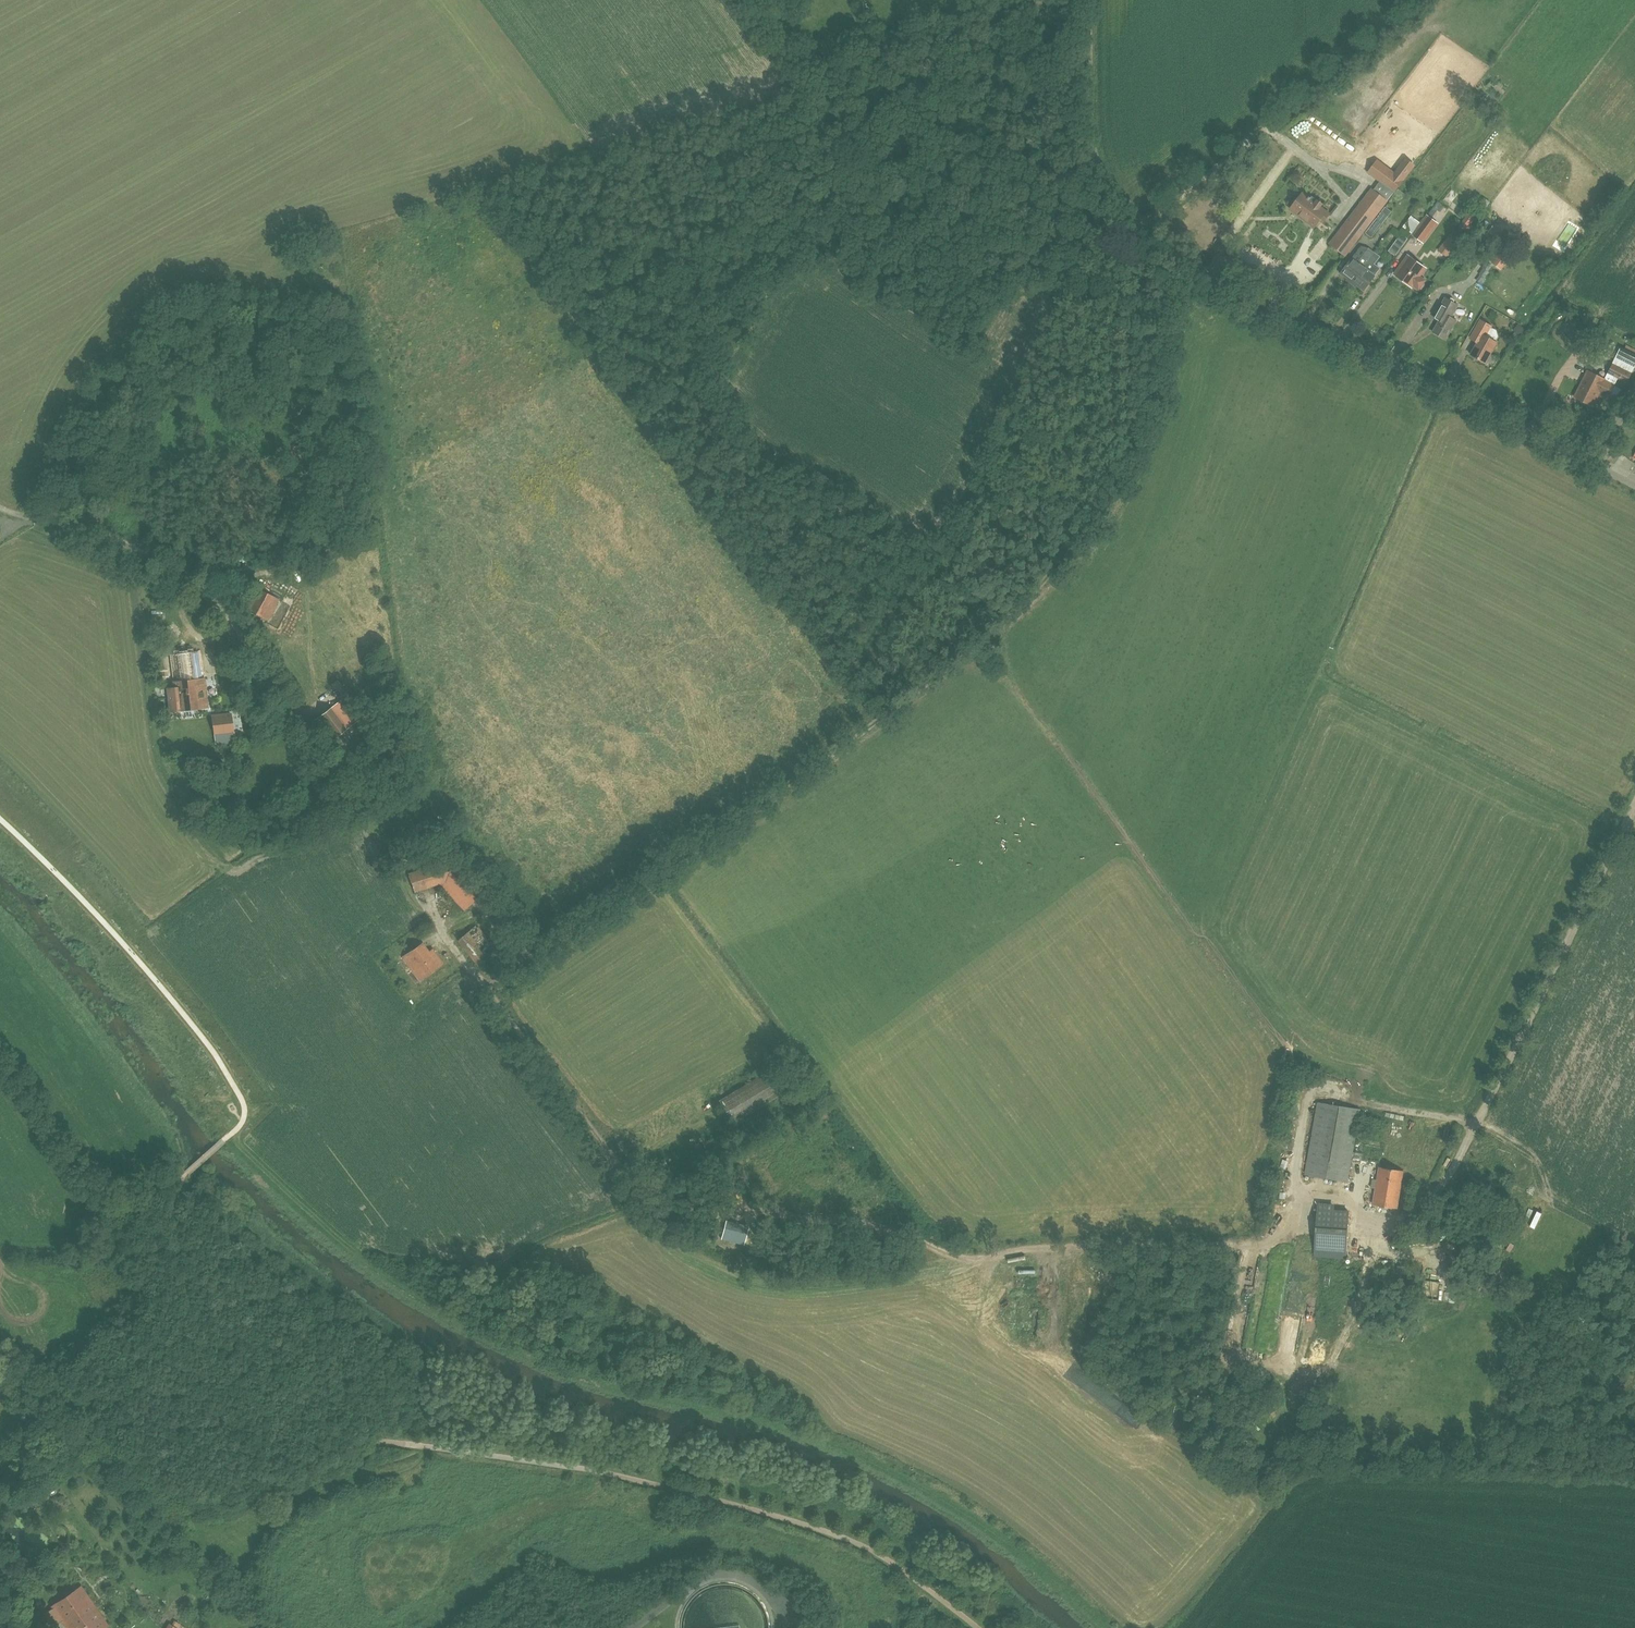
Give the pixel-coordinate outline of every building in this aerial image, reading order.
[(1380,181),(1373,190),(1371,188),(1329,243),(1345,255),(1414,165),(1405,158),(1394,173),(1377,160),(1368,172),(1380,181)] [(1312,195),(1309,199),(1302,193),(1291,208),(1314,226),(1323,215),(1326,217),(1329,214),(1321,208),(1324,204),(1312,195)] [(1365,233),(1371,237),(1391,211),(1385,206),(1365,233)] [(1403,226),(1412,233),(1420,222),(1411,216),(1403,226)] [(1423,241),(1437,223),(1427,216),(1413,234),(1423,241)] [(1471,216),(1466,222),(1464,220),(1460,226),(1467,231),(1471,225),(1472,226),(1476,220),(1471,216)] [(1493,225),(1485,235),(1498,245),(1505,234),(1493,225)] [(1407,239),(1400,233),(1388,250),(1395,256),(1407,239)] [(1449,237),(1444,244),(1453,250),(1458,243),(1449,237)] [(1352,281),(1371,255),(1374,252),(1368,247),(1366,249),(1357,260),(1352,256),(1340,272),(1347,278),(1352,281)] [(1501,270),(1511,257),(1502,249),(1492,263),(1501,270)] [(1374,252),(1371,255),(1352,281),(1363,290),(1380,268),(1374,264),(1380,256),(1374,252)] [(1419,276),(1425,267),(1408,255),(1400,267),(1401,268),(1396,275),(1411,286),(1413,284),(1419,288),(1424,280),(1419,276)] [(1486,262),(1477,281),(1483,284),(1492,265),(1486,262)] [(1445,339),(1456,320),(1451,317),(1458,304),(1444,297),(1434,317),(1439,320),(1432,331),(1445,339)] [(1485,362),(1496,342),(1485,336),(1491,326),(1480,320),(1472,333),(1480,337),(1471,355),(1485,362)] [(1626,382),(1634,363),(1634,356),(1620,348),(1605,379),(1587,370),(1574,396),(1581,400),(1581,401),(1585,403),(1586,402),(1592,405),(1599,391),(1608,396),(1608,395),(1615,399),(1620,388),(1614,384),(1617,378),(1626,382)] [(349,521),(348,520),(340,516),(330,534),(339,538),(339,539),(349,521)] [(268,620),(279,600),(254,586),(243,607),(268,620)] [(198,651),(170,655),(174,687),(168,688),(171,711),(207,706),(204,684),(202,684),(198,651)] [(329,690),(333,696),(340,691),(336,685),(329,690)] [(356,720),(343,699),(315,717),(329,738),(356,720)] [(231,713),(212,716),(214,734),(233,731),(231,713)] [(409,874),(414,891),(438,883),(464,910),(482,892),(450,861),(409,874)] [(498,953),(476,926),(458,940),(480,967),(498,953)] [(404,956),(420,979),(443,963),(434,952),(431,954),(423,943),(404,956)] [(732,1123),(779,1095),(765,1072),(719,1100),(732,1123)] [(1305,1173),(1347,1181),(1360,1109),(1318,1102),(1305,1173)] [(1373,1204),(1397,1208),(1403,1171),(1379,1167),(1373,1204)] [(1332,1204),(1318,1203),(1315,1251),(1345,1253),(1348,1211),(1332,1210),(1332,1204)] [(743,1243),(747,1227),(726,1222),(722,1238),(743,1243)] [(54,1606),(69,1627),(104,1627),(108,1625),(81,1587),(54,1606)] [(181,1622),(166,1612),(154,1627),(176,1627),(181,1622)]
